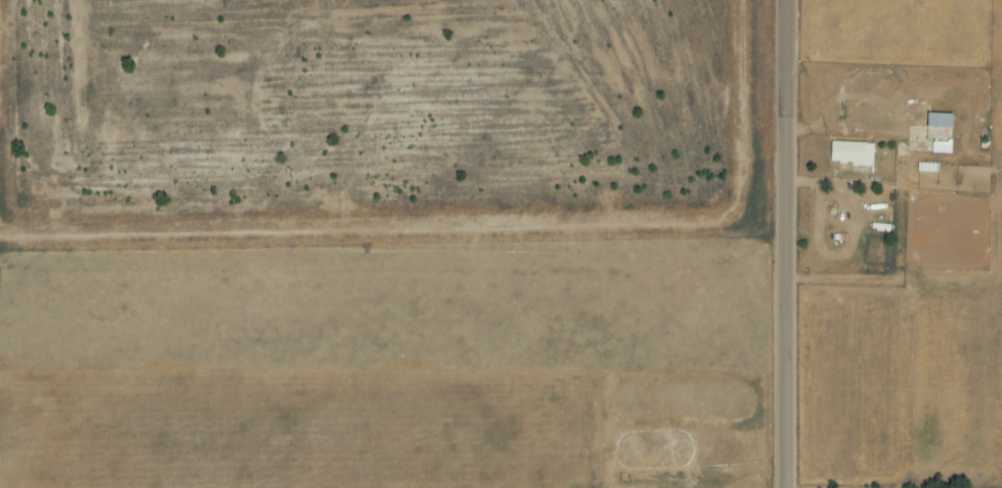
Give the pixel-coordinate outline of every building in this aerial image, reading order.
[(952,114),(927,113),(927,127),(951,128),(952,114)] [(830,164),(873,166),(873,144),(830,142),(830,164)] [(932,153),(951,153),(951,142),(932,142),(932,153)]
